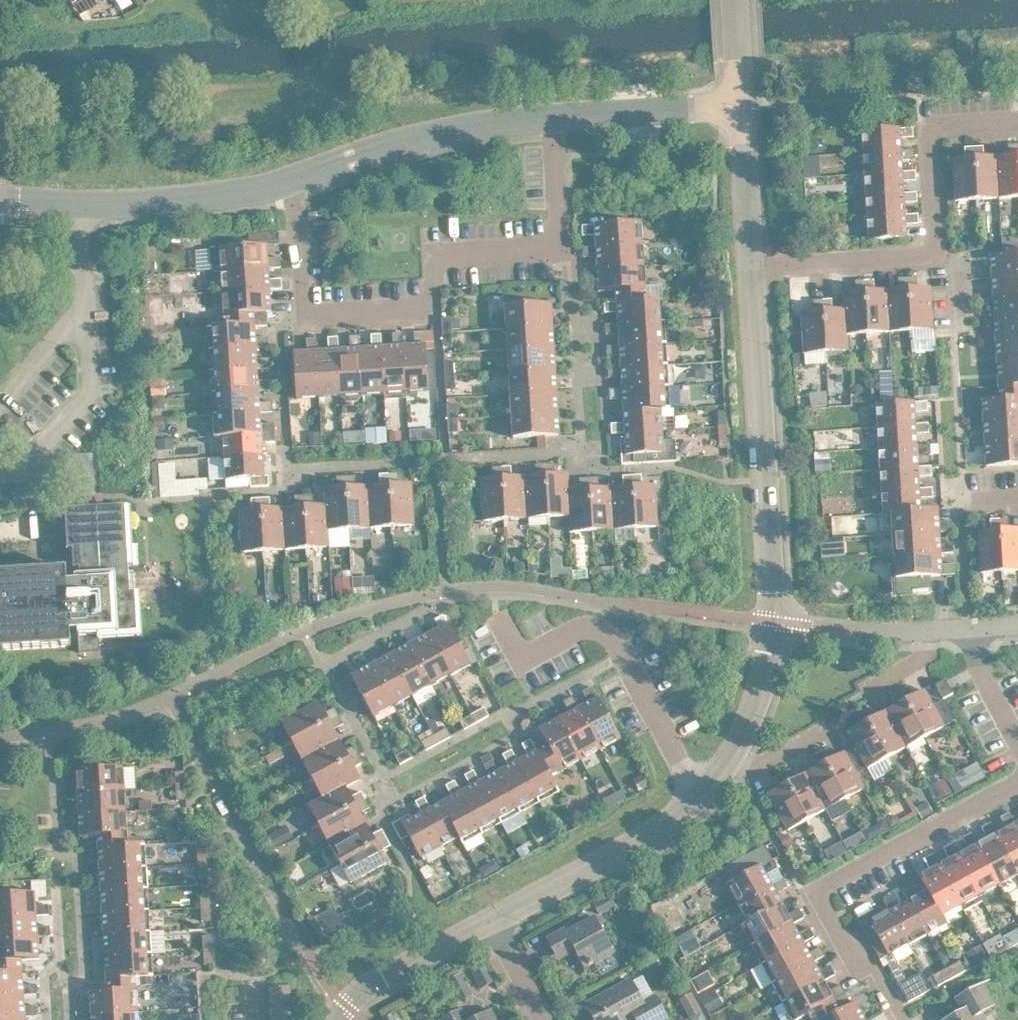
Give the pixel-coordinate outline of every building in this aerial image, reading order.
[(866,126),(867,148),(905,146),(905,145),(904,134),(917,133),(917,123),(866,126)] [(1000,153),(1003,193),(1017,192),(1017,139),(1012,140),(1013,152),(1000,153)] [(987,141),(978,142),(981,195),(1003,193),(1000,153),(988,153),(987,141)] [(981,195),(978,142),(969,142),(969,155),(956,155),(959,196),(981,195)] [(867,148),(868,170),(907,167),(906,155),(919,154),(918,144),(905,145),(905,146),(867,148)] [(824,152),(807,153),(808,174),(825,173),(824,152)] [(868,170),(870,191),(908,189),(908,188),(907,177),(920,176),(920,166),(907,167),(868,170)] [(870,191),(871,213),(909,211),(909,210),(909,198),(922,198),(921,187),(908,188),(908,189),(870,191)] [(909,211),(871,213),(873,235),(911,233),(910,220),(923,219),(922,209),(909,210),(909,211)] [(599,230),(600,241),(604,241),(604,242),(647,239),(645,216),(586,220),(587,231),(599,230)] [(242,230),(226,231),(226,243),(243,242),(242,230)] [(1006,233),(1007,244),(1017,243),(1017,232),(1006,233)] [(986,234),(972,235),(973,246),(974,246),(987,245),(986,234)] [(600,252),(601,263),(606,263),(606,264),(648,261),(647,239),(604,242),(604,241),(600,241),(587,242),(588,252),(600,252)] [(224,243),(225,265),(268,262),(268,263),(273,263),(285,262),(284,252),(272,253),(271,240),(243,242),(226,243),(224,243)] [(719,240),(702,241),(702,254),(720,253),(719,240)] [(995,272),(1000,272),(1000,273),(1017,272),(1017,249),(994,251),(995,272)] [(158,268),(157,256),(149,256),(149,268),(158,268)] [(620,285),(620,296),(621,298),(650,296),(650,295),(648,261),(606,264),(606,263),(601,263),(602,286),(620,285)] [(225,265),(227,286),(269,284),(269,285),(274,284),(286,284),(286,273),(273,274),(273,263),(268,263),(268,262),(225,265)] [(921,272),(911,273),(915,325),(916,325),(917,335),(938,334),(935,283),(922,284),(921,272)] [(997,293),(1001,293),(1001,294),(1017,293),(1017,272),(1000,273),(1000,272),(995,272),(997,293)] [(903,285),(891,286),(893,327),(915,325),(911,273),(902,273),(903,285)] [(847,289),(848,305),(848,310),(849,310),(850,329),(851,329),(872,328),(868,275),(859,276),(860,288),(847,289)] [(878,275),(868,275),(872,328),(893,327),(891,286),(879,287),(878,275)] [(227,286),(229,320),(229,322),(254,320),(254,321),(259,321),(271,320),(270,306),(275,306),(274,284),(269,285),(269,284),(227,286)] [(998,315),(1002,315),(1003,316),(1017,315),(1017,293),(1001,294),(1001,293),(997,293),(998,315)] [(621,307),(622,318),(626,318),(626,319),(664,316),(663,294),(650,295),(650,296),(621,298),(620,296),(608,297),(609,308),(621,307)] [(830,347),(826,294),(817,295),(818,307),(805,308),(808,349),(830,347)] [(836,294),(826,294),(830,347),(852,346),(851,329),(850,329),(849,310),(848,310),(848,305),(836,306),(836,294)] [(508,301),(510,323),(514,322),(514,323),(553,321),(553,322),(557,321),(556,298),(508,301)] [(445,313),(446,327),(455,327),(455,325),(455,316),(455,313),(445,313)] [(465,315),(455,316),(455,325),(466,325),(465,315)] [(999,337),(1004,336),(1004,337),(1017,337),(1017,315),(1003,316),(1002,315),(998,315),(999,337)] [(623,329),(623,340),(628,340),(666,338),(664,316),(626,319),(626,318),(622,318),(609,319),(610,329),(623,329)] [(216,321),(217,344),(256,342),(256,343),(260,342),(273,342),(272,332),(259,332),(259,321),(254,321),(254,320),(229,322),(229,320),(216,321)] [(510,323),(511,344),(516,344),(516,345),(554,342),(554,343),(558,343),(557,321),(553,322),(553,321),(514,323),(514,322),(510,323)] [(419,339),(407,340),(408,344),(407,344),(409,387),(432,386),(428,326),(418,327),(419,339)] [(397,340),(386,341),(386,346),(385,346),(388,388),(409,387),(407,344),(408,344),(407,340),(406,327),(396,328),(397,340)] [(455,327),(446,327),(447,341),(456,341),(455,327)] [(376,342),(364,343),(364,347),(366,390),(388,388),(385,346),(386,346),(386,341),(385,329),(375,329),(376,342)] [(354,343),(343,344),(343,348),(342,348),(345,391),(366,390),(364,347),(364,343),(363,330),(353,331),(354,343)] [(321,345),(321,350),(323,392),(345,391),(342,348),(343,348),(343,344),(342,331),(332,332),(332,344),(321,345)] [(321,350),(321,345),(320,333),(310,333),(311,346),(298,347),(301,394),(323,392),(321,350)] [(1001,358),(1005,358),(1005,359),(1017,358),(1017,337),(1004,337),(1004,336),(999,337),(1001,358)] [(624,350),(624,362),(629,361),(629,362),(667,360),(666,338),(628,340),(623,340),(611,341),(611,351),(624,350)] [(217,344),(219,366),(257,364),(261,364),(274,363),(273,353),(261,354),(260,342),(256,343),(256,342),(217,344)] [(511,344),(512,366),(517,365),(517,366),(555,364),(555,365),(560,365),(558,343),(554,343),(554,342),(516,345),(516,344),(511,344)] [(448,356),(449,371),(458,370),(457,356),(448,356)] [(1002,380),(1007,380),(1017,380),(1017,358),(1005,359),(1005,358),(1001,358),(1002,380)] [(625,372),(626,383),(630,383),(630,384),(668,381),(667,360),(629,362),(629,361),(624,362),(612,362),(613,373),(625,372)] [(219,366),(220,387),(258,385),(258,386),(263,386),(275,385),(275,375),(262,375),(261,364),(257,364),(219,366)] [(512,366),(514,387),(518,387),(518,388),(557,386),(561,386),(560,365),(555,365),(555,364),(517,366),(517,365),(512,366)] [(458,370),(449,371),(450,385),(459,384),(458,370)] [(156,377),(156,391),(171,390),(171,376),(156,377)] [(866,380),(855,381),(855,389),(866,389),(866,380)] [(987,416),(991,416),(1017,415),(1017,380),(1007,380),(1002,380),(1003,394),(986,395),(987,416)] [(626,393),(627,405),(632,404),(632,405),(665,403),(665,404),(670,404),(668,381),(630,384),(630,383),(626,383),(613,384),(614,394),(626,393)] [(942,382),(927,383),(928,391),(943,390),(942,382)] [(927,383),(918,383),(918,393),(928,392),(928,391),(927,383)] [(220,387),(221,409),(259,407),(264,407),(276,406),(276,396),(263,397),(263,386),(258,386),(258,385),(220,387)] [(909,385),(897,386),(897,394),(909,394),(909,385)] [(514,387),(515,409),(520,409),(558,407),(558,408),(563,408),(561,386),(557,386),(518,388),(518,387),(514,387)] [(897,386),(884,386),(885,395),(897,394),(897,386)] [(831,387),(814,387),(815,402),(831,401),(831,387)] [(170,403),(170,391),(157,391),(157,404),(170,403)] [(880,399),(881,422),(919,419),(919,407),(932,406),(931,396),(880,399)] [(451,399),(452,414),(461,413),(460,399),(451,399)] [(615,429),(628,428),(628,427),(666,425),(665,404),(665,403),(632,405),(632,404),(627,405),(628,418),(615,419),(615,429)] [(729,405),(722,406),(723,421),(730,421),(729,405)] [(223,431),(227,431),(227,430),(278,427),(277,418),(265,418),(264,407),(259,407),(221,409),(223,431)] [(520,409),(515,409),(517,432),(542,431),(550,430),(564,429),(563,408),(558,408),(558,407),(520,409)] [(167,413),(158,413),(159,423),(168,423),(167,413)] [(461,413),(452,414),(453,428),(462,427),(461,413)] [(988,438),(993,438),(1017,436),(1017,415),(991,416),(987,416),(988,438)] [(881,422),(883,443),(921,441),(921,440),(920,429),(933,428),(932,418),(919,419),(881,422)] [(730,421),(723,421),(724,442),(731,441),(730,421)] [(390,422),(369,424),(370,439),(391,438),(390,422)] [(628,427),(628,428),(629,439),(625,440),(626,459),(645,458),(681,456),(680,434),(667,435),(666,425),(628,427)] [(405,426),(393,426),(394,438),(406,437),(405,426)] [(227,430),(227,431),(228,452),(266,450),(266,449),(266,437),(279,437),(278,427),(227,430)] [(286,427),(278,427),(279,437),(287,436),(286,427)] [(355,427),(347,427),(348,440),(356,440),(355,427)] [(324,428),(313,428),(314,440),(325,440),(324,428)] [(550,430),(542,431),(543,443),(550,443),(550,430)] [(178,435),(161,435),(161,444),(178,444),(178,435)] [(988,438),(990,461),(1017,459),(1017,436),(993,438),(988,438)] [(883,443),(884,465),(922,463),(922,462),(921,450),(934,450),(934,439),(921,440),(921,441),(883,443)] [(101,481),(99,447),(78,449),(80,482),(101,481)] [(266,450),(228,452),(230,474),(254,473),(254,482),(273,481),(272,471),(268,471),(267,459),(271,458),(271,448),(266,449),(266,450)] [(834,455),(819,456),(820,467),(835,466),(834,455)] [(160,456),(156,457),(158,491),(158,493),(163,493),(203,490),(203,487),(203,474),(180,475),(179,458),(163,459),(163,456),(160,456)] [(552,512),(573,510),(574,510),(572,491),(573,491),(573,486),(572,470),(559,470),(558,458),(549,459),(552,512)] [(530,513),(552,512),(549,459),(540,459),(540,472),(528,472),(530,513)] [(487,516),(509,514),(506,461),(496,462),(497,474),(484,475),(487,516)] [(530,513),(528,472),(516,473),(515,461),(506,461),(509,514),(530,513)] [(884,465),(885,486),(923,484),(923,483),(923,472),(936,471),(935,461),(922,462),(922,463),(884,465)] [(384,481),(372,482),(374,522),(396,521),(393,468),(383,469),(384,481)] [(402,468),(393,468),(396,521),(418,520),(416,479),(403,480),(402,468)] [(359,470),(350,471),(353,524),(374,522),(372,482),(360,483),(359,470)] [(627,483),(615,484),(618,524),(639,523),(636,470),(627,471),(627,483)] [(645,470),(636,470),(639,523),(662,521),(659,481),(646,482),(645,470)] [(328,485),(329,501),(329,505),(330,505),(331,525),(332,525),(353,524),(350,471),(340,472),(341,484),(328,485)] [(602,472),(593,473),(596,525),(618,524),(615,484),(603,484),(602,472)] [(574,510),(573,510),(574,527),(596,525),(593,473),(584,473),(584,486),(573,486),(573,491),(572,491),(574,510)] [(887,509),(895,508),(900,508),(900,507),(925,506),(925,505),(924,493),(937,493),(936,482),(923,483),(923,484),(885,486),(887,509)] [(299,503),(287,504),(289,544),(311,543),(307,490),(298,491),(299,503)] [(317,490),(307,490),(311,543),(333,542),(332,525),(331,525),(330,505),(329,505),(329,501),(317,502),(317,490)] [(274,492),(264,493),(268,546),(289,544),(287,504),(274,504),(274,492)] [(268,546),(264,493),(255,493),(256,506),(243,506),(245,547),(268,546)] [(75,640),(74,626),(82,626),(83,647),(104,646),(103,634),(147,632),(144,587),(139,587),(138,568),(133,568),(133,560),(142,560),(141,539),(136,539),(134,501),(69,505),(72,545),(77,544),(78,564),(83,563),(83,571),(79,571),(79,576),(71,577),(70,563),(0,567),(0,644),(75,640)] [(895,508),(896,529),(939,526),(939,527),(943,527),(956,526),(955,516),(942,517),(942,504),(925,505),(925,506),(900,507),(900,508),(895,508)] [(1004,514),(1007,566),(1017,566),(1017,525),(1014,525),(1013,513),(1004,514)] [(1007,566),(1004,514),(994,514),(995,526),(982,527),(984,568),(1007,566)] [(896,529),(898,551),(940,548),(940,549),(945,548),(957,548),(956,537),(944,538),(943,527),(939,527),(939,526),(896,529)] [(834,533),(824,534),(825,545),(835,545),(834,533)] [(940,548),(898,551),(897,551),(898,573),(959,569),(958,559),(945,560),(945,548),(940,549),(940,548)] [(618,562),(605,562),(606,573),(618,573),(618,562)] [(592,564),(576,565),(577,575),(593,574),(592,564)] [(263,588),(252,596),(259,606),(270,598),(263,588)] [(1000,590),(996,596),(996,602),(1007,601),(1006,590),(1000,590)] [(452,618),(433,628),(435,632),(434,633),(452,666),(451,667),(454,671),(474,659),(452,618)] [(433,628),(414,638),(416,642),(415,643),(433,677),(432,677),(435,681),(454,671),(451,667),(452,666),(434,633),(435,632),(433,628)] [(414,638),(395,649),(397,653),(396,653),(414,687),(413,687),(416,691),(435,681),(432,677),(433,677),(415,643),(416,642),(414,638)] [(395,649),(376,659),(378,663),(377,664),(395,697),(394,698),(397,702),(416,691),(413,687),(414,687),(396,653),(397,653),(395,649)] [(378,663),(376,659),(355,670),(378,712),(397,702),(394,698),(395,697),(377,664),(378,663)] [(939,680),(947,694),(957,689),(949,675),(939,680)] [(592,697),(582,703),(584,707),(604,744),(624,734),(595,681),(586,686),(592,697)] [(911,681),(903,686),(928,732),(948,721),(929,686),(917,692),(911,681)] [(901,701),(890,707),(909,742),(928,732),(903,686),(895,690),(901,701)] [(573,707),(563,713),(565,717),(585,755),(604,744),(584,707),(582,703),(576,692),(567,697),(573,707)] [(286,716),(296,736),(343,711),(338,703),(328,708),(322,698),(321,697),(286,716)] [(874,702),(865,706),(890,753),(909,742),(890,707),(879,713),(874,702)] [(488,703),(476,709),(480,718),(493,711),(488,703)] [(859,742),(849,748),(860,769),(890,753),(865,706),(857,711),(863,722),(851,728),(859,742)] [(480,718),(476,709),(463,716),(468,724),(480,718)] [(307,755),(342,736),(337,725),(347,719),(343,711),(296,736),(307,755)] [(551,739),(541,745),(540,746),(554,772),(555,771),(585,755),(565,717),(563,713),(543,724),(551,739)] [(450,723),(438,730),(442,738),(455,731),(450,723)] [(442,738),(438,730),(425,737),(430,745),(442,738)] [(531,750),(521,755),(523,759),(523,760),(541,793),(561,783),(555,771),(554,772),(540,746),(541,745),(535,734),(525,739),(531,750)] [(307,755),(317,774),(363,749),(359,740),(348,746),(342,736),(307,755)] [(831,743),(823,748),(849,794),(868,784),(860,769),(849,748),(837,754),(831,743)] [(399,751),(404,759),(416,752),(412,744),(399,751)] [(512,760),(502,766),(505,770),(504,770),(522,804),(541,793),(523,760),(523,759),(521,755),(515,744),(506,749),(512,760)] [(810,769),(830,805),(835,815),(854,805),(849,794),(823,748),(815,752),(821,763),(810,769)] [(317,774),(327,792),(327,793),(344,783),(345,784),(349,782),(363,774),(357,763),(368,757),(363,749),(317,774)] [(493,771),(483,776),(486,780),(485,780),(503,814),(522,804),(504,770),(505,770),(502,766),(496,755),(487,760),(493,771)] [(981,757),(958,769),(967,784),(989,772),(983,761),(981,757)] [(80,765),(81,787),(85,787),(124,785),(128,785),(127,762),(80,765)] [(794,764),(785,768),(811,815),(830,805),(810,769),(799,775),(794,764)] [(474,781),(464,786),(467,790),(466,791),(484,824),(503,814),(485,780),(486,780),(483,776),(477,765),(468,770),(474,781)] [(179,767),(180,781),(189,780),(188,766),(179,767)] [(811,815),(785,768),(777,773),(783,783),(772,790),(791,826),(811,815)] [(647,769),(637,775),(643,787),(654,781),(647,769)] [(455,791),(445,797),(448,801),(447,801),(463,831),(462,831),(464,835),(484,824),(466,791),(467,790),(464,786),(458,775),(450,780),(455,791)] [(950,778),(940,783),(946,794),(956,788),(950,778)] [(189,780),(180,781),(181,795),(190,795),(189,780)] [(313,800),(323,820),(369,795),(365,786),(354,792),(349,782),(345,784),(344,783),(327,793),(327,792),(313,800)] [(81,787),(82,809),(87,808),(87,809),(125,806),(125,807),(129,806),(128,785),(124,785),(85,787),(81,787)] [(419,796),(425,808),(426,807),(444,841),(462,831),(463,831),(447,801),(448,801),(445,797),(434,803),(428,791),(419,796)] [(612,791),(607,795),(612,804),(617,801),(612,791)] [(156,795),(143,795),(143,805),(156,805),(156,795)] [(334,839),(369,819),(363,809),(374,803),(369,795),(323,820),(334,839)] [(931,796),(920,803),(927,815),(938,809),(931,796)] [(101,830),(102,843),(132,841),(132,840),(129,806),(125,807),(125,806),(87,809),(87,808),(82,809),(84,831),(101,830)] [(426,807),(425,808),(415,813),(413,809),(396,818),(405,835),(413,831),(424,852),(444,841),(426,807)] [(1000,828),(1002,832),(1001,833),(1017,863),(1017,816),(1013,807),(1004,812),(1010,823),(1000,828)] [(894,811),(889,814),(895,824),(904,818),(902,813),(894,811)] [(191,813),(181,813),(181,824),(192,824),(191,813)] [(887,815),(867,826),(872,836),(893,825),(887,815)] [(981,839),(983,843),(982,843),(1003,881),(1017,872),(1017,863),(1001,833),(1002,832),(1000,828),(994,818),(985,822),(991,833),(981,839)] [(334,839),(344,858),(390,833),(386,824),(375,830),(369,819),(334,839)] [(291,821),(270,832),(276,844),(297,833),(291,821)] [(866,826),(847,836),(853,847),(871,837),(866,826)] [(972,844),(962,849),(964,853),(963,853),(984,891),(1003,881),(982,843),(983,843),(981,839),(975,828),(966,833),(972,844)] [(791,829),(783,833),(789,844),(797,839),(791,829)] [(390,833),(344,858),(355,877),(390,858),(384,846),(395,841),(390,833)] [(847,836),(828,847),(834,857),(853,847),(847,836)] [(953,854),(943,859),(945,863),(944,864),(965,901),(967,906),(986,896),(984,891),(963,853),(964,853),(962,849),(956,838),(947,843),(953,854)] [(102,843),(103,864),(107,863),(108,864),(146,862),(146,863),(150,862),(150,853),(145,854),(144,839),(132,840),(132,841),(102,843)] [(530,839),(521,844),(526,853),(535,848),(530,839)] [(201,844),(202,859),(211,858),(211,844),(201,844)] [(923,870),(931,886),(932,885),(944,908),(944,907),(946,911),(965,901),(944,864),(945,863),(943,859),(937,848),(928,853),(934,864),(923,870)] [(731,879),(742,898),(776,880),(775,879),(770,869),(781,863),(776,854),(731,879)] [(211,858),(202,859),(203,873),(212,872),(211,858)] [(103,864),(104,885),(109,885),(109,886),(147,883),(147,884),(152,884),(151,875),(147,875),(146,863),(146,862),(108,864),(107,863),(103,864)] [(742,898),(752,917),(753,917),(786,899),(780,888),(792,882),(787,873),(775,879),(776,880),(742,898)] [(906,885),(912,896),(913,895),(931,929),(951,919),(946,911),(944,907),(944,908),(932,885),(931,886),(921,891),(915,880),(906,885)] [(104,885),(106,907),(110,907),(148,905),(148,906),(153,906),(152,897),(148,897),(147,884),(147,883),(109,886),(109,885),(104,885)] [(36,910),(40,910),(53,909),(52,899),(40,900),(39,887),(0,889),(0,912),(36,910)] [(204,888),(205,902),(214,901),(213,887),(204,888)] [(614,889),(597,898),(604,910),(620,901),(614,889)] [(887,895),(893,906),(894,906),(912,939),(931,929),(913,895),(912,896),(902,901),(896,890),(887,895)] [(644,898),(632,904),(636,911),(645,913),(651,910),(644,898)] [(748,919),(759,938),(792,920),(793,921),(797,919),(808,913),(803,904),(792,910),(786,899),(753,917),(752,917),(748,919)] [(214,901),(205,902),(206,916),(215,915),(214,901)] [(339,903),(320,913),(330,932),(349,922),(343,910),(339,903)] [(106,907),(107,928),(111,928),(112,929),(150,927),(154,927),(154,918),(149,918),(148,906),(148,905),(110,907),(106,907)] [(894,906),(893,906),(883,912),(881,908),(872,912),(892,950),(912,939),(894,906)] [(37,931),(37,932),(41,932),(54,931),(53,921),(41,921),(40,910),(36,910),(0,912),(0,933),(37,931)] [(575,939),(588,964),(618,947),(598,911),(570,927),(568,923),(550,933),(558,948),(575,939)] [(759,938),(769,957),(803,939),(803,940),(807,938),(818,932),(813,923),(802,929),(797,919),(793,921),(792,920),(759,938)] [(695,925),(679,934),(689,952),(705,943),(695,925)] [(107,928),(108,950),(113,950),(151,948),(151,949),(156,949),(155,940),(151,940),(150,927),(112,929),(111,928),(107,928)] [(206,931),(207,945),(217,944),(216,930),(206,931)] [(22,968),(26,968),(25,954),(43,953),(41,932),(37,932),(37,931),(0,933),(0,969),(22,968)] [(994,935),(987,939),(994,953),(1002,949),(994,935)] [(769,957),(779,976),(813,958),(813,959),(817,957),(828,951),(823,942),(812,948),(807,938),(803,940),(803,939),(769,957)] [(217,944),(207,945),(208,959),(217,959),(217,944)] [(988,944),(973,952),(978,962),(994,954),(988,944)] [(108,950),(110,972),(114,971),(114,972),(140,970),(140,972),(155,971),(157,971),(156,961),(152,962),(151,949),(151,948),(113,950),(108,950)] [(891,960),(898,973),(906,968),(899,955),(891,960)] [(779,976),(790,995),(823,977),(824,978),(828,976),(839,970),(834,961),(823,967),(817,957),(813,959),(813,958),(779,976)] [(965,957),(951,964),(956,974),(970,967),(965,957)] [(482,964),(476,967),(485,983),(491,980),(482,964)] [(951,964),(937,972),(943,981),(956,974),(951,964)] [(902,979),(912,997),(934,985),(924,967),(902,979)] [(23,989),(23,990),(28,990),(40,989),(40,979),(27,980),(26,968),(22,968),(0,969),(0,991),(23,989)] [(464,968),(457,972),(469,994),(476,990),(464,968)] [(93,987),(94,1007),(99,1007),(99,1008),(137,1005),(137,1006),(142,1006),(140,981),(140,972),(140,970),(114,972),(114,971),(110,972),(111,986),(93,987)] [(155,971),(140,972),(140,981),(156,980),(155,971)] [(602,1019),(616,1019),(633,1011),(635,1014),(638,1012),(643,1019),(655,1019),(670,1012),(659,992),(646,998),(634,975),(590,999),(602,1019)] [(801,1015),(812,1009),(838,994),(838,995),(849,989),(844,980),(833,986),(828,976),(824,978),(823,977),(790,995),(801,1015)] [(943,1019),(984,1019),(979,1011),(998,1002),(985,979),(961,992),(968,1004),(942,1018),(943,1019)] [(272,981),(273,993),(295,992),(294,980),(272,981)] [(230,984),(231,1000),(243,999),(241,983),(230,984)] [(719,985),(704,993),(712,1008),(727,1000),(719,985)] [(24,1011),(24,1012),(29,1011),(41,1011),(41,1001),(28,1001),(28,990),(23,990),(23,989),(0,991),(0,1012),(24,1011)] [(684,995),(694,1013),(705,1007),(695,989),(684,995)] [(812,1009),(818,1019),(864,1019),(870,1017),(859,997),(855,999),(849,989),(838,995),(838,994),(812,1009)] [(273,993),(273,1005),(296,1003),(295,992),(273,993)] [(273,1005),(274,1016),(296,1015),(296,1003),(273,1005)] [(446,1019),(503,1019),(496,1006),(497,1005),(496,1004),(472,1018),(464,1005),(444,1016),(446,1019)] [(95,1019),(143,1019),(142,1006),(137,1006),(137,1005),(99,1008),(99,1007),(94,1007),(95,1019)] [(195,1019),(204,1019),(203,1010),(194,1010),(195,1019)] [(29,1011),(24,1012),(24,1011),(0,1012),(0,1019),(29,1019),(29,1011)]
